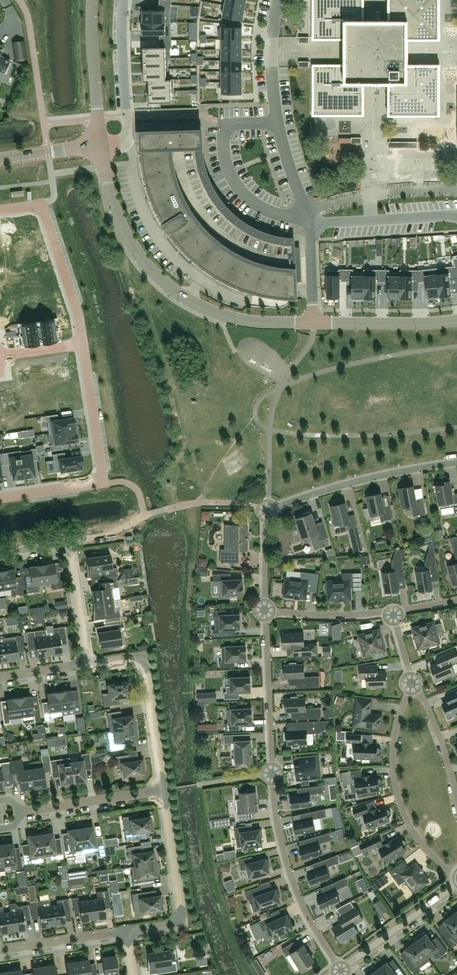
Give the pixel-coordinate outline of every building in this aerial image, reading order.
[(225,5),(245,9),(247,0),(226,0),(225,5)] [(402,52),(402,39),(439,39),(439,22),(439,0),(390,0),(390,25),(360,25),(360,0),(316,0),(316,36),(347,36),(347,68),(316,68),(316,112),(360,112),(360,80),(390,80),(390,115),(439,115),(439,84),(439,65),(402,65),(402,52)] [(143,11),(143,23),(172,22),(170,22),(170,11),(172,11),(172,5),(159,4),(160,10),(143,11)] [(225,5),(223,16),(243,20),(245,9),(225,5)] [(143,23),(143,35),(160,34),(160,40),(172,40),(172,22),(143,23)] [(222,27),(222,39),(242,39),(242,27),(222,27)] [(222,39),(222,49),(242,49),(242,39),(222,39)] [(160,47),(143,47),(144,59),(171,58),(171,47),(172,47),(172,40),(160,40),(160,47)] [(23,41),(14,42),(15,51),(17,60),(26,59),(25,50),(23,41)] [(222,49),(222,60),(242,60),(242,49),(222,49)] [(0,56),(0,71),(4,73),(4,74),(5,74),(10,60),(10,59),(9,60),(0,56)] [(171,58),(144,59),(144,69),(169,69),(169,58),(171,58)] [(222,60),(222,71),(242,71),(242,60),(222,60)] [(169,69),(144,69),(144,80),(174,79),(169,79),(169,69)] [(222,71),(222,82),(242,82),(242,71),(222,71)] [(174,79),(144,80),(144,81),(149,81),(149,91),(174,90),(174,79)] [(222,82),(222,93),(228,93),(237,93),(236,93),(242,93),(242,82),(222,82)] [(174,90),(149,91),(149,102),(172,102),(172,91),(174,91),(174,90)] [(231,214),(224,207),(217,199),(215,194),(210,185),(206,176),(203,166),(201,156),(200,146),(200,135),(201,130),(176,130),(142,132),(142,148),(148,148),(148,154),(145,154),(145,153),(144,154),(145,164),(149,164),(150,169),(147,170),(147,169),(146,170),(148,180),(152,179),(153,184),(150,185),(153,196),(157,194),(159,199),(156,200),(155,201),(159,211),(163,209),(165,214),(163,215),(162,215),(167,224),(164,226),(169,232),(171,231),(172,231),(175,229),(178,234),(176,235),(175,236),(181,244),(185,241),(188,245),(186,247),(185,248),(193,256),(196,253),(199,256),(197,258),(197,259),(205,266),(208,263),(212,266),(210,268),(209,269),(219,275),(221,272),(225,274),(224,277),(223,278),(233,283),(235,279),(239,281),(238,284),(238,285),(248,289),(249,285),(254,287),(253,290),(263,294),(264,290),(269,290),(268,294),(279,296),(285,297),(293,297),(294,297),(296,297),(296,298),(297,298),(294,240),(293,240),(293,241),(286,240),(276,238),(266,235),(256,231),(247,226),(239,221),(231,214)] [(437,268),(440,296),(452,295),(451,293),(450,279),(456,278),(455,266),(437,268)] [(419,270),(419,282),(426,281),(427,293),(428,298),(440,296),(437,268),(419,270)] [(340,281),(346,281),(346,269),(340,269),(340,270),(328,270),(327,298),(340,298),(340,281)] [(363,298),(365,298),(365,269),(364,269),(364,273),(353,273),(353,269),(346,269),(346,281),(352,281),(352,298),(354,298),(354,300),(363,300),(363,298)] [(383,270),(365,269),(365,298),(376,298),(376,281),(383,282),(383,270)] [(400,298),(401,270),(400,270),(400,273),(390,273),(390,270),(383,270),(383,282),(389,282),(388,298),(400,298)] [(419,282),(419,270),(401,270),(400,298),(412,299),(413,291),(413,282),(419,282)] [(57,318),(37,321),(39,332),(59,329),(57,318)] [(37,321),(17,324),(19,335),(39,332),(37,321)] [(59,329),(39,332),(41,344),(42,344),(60,341),(59,329)] [(39,332),(19,335),(21,347),(39,344),(41,344),(39,332)] [(15,407),(12,388),(2,390),(4,408),(15,407)] [(49,433),(74,430),(74,425),(75,425),(74,418),(58,420),(57,414),(45,416),(46,422),(48,422),(49,433)] [(62,443),(78,441),(77,434),(75,434),(74,430),(49,433),(49,434),(52,433),(53,444),(50,445),(51,451),(63,449),(62,443)] [(38,460),(36,448),(30,449),(31,450),(20,451),(20,450),(20,451),(24,477),(27,476),(27,478),(34,477),(34,475),(35,475),(32,461),(38,460)] [(11,464),(13,478),(24,477),(20,451),(4,453),(5,465),(11,464)] [(79,469),(81,468),(81,464),(83,464),(82,456),(65,458),(64,452),(53,454),(53,460),(54,460),(56,472),(73,470),(73,471),(79,470),(79,469)] [(437,485),(441,509),(454,507),(456,514),(456,513),(456,496),(453,497),(450,481),(442,482),(442,484),(437,485)] [(424,498),(416,499),(414,486),(400,488),(403,508),(412,506),(414,516),(427,514),(424,498)] [(382,521),(394,519),(391,505),(384,507),(381,493),(367,496),(372,517),(380,515),(382,521)] [(335,505),(331,506),(336,525),(335,525),(337,534),(347,531),(346,529),(349,528),(358,526),(355,514),(348,516),(345,503),(343,503),(343,502),(341,501),(339,501),(338,502),(336,502),(335,504),(335,505)] [(320,540),(328,537),(324,524),(316,527),(312,513),(311,513),(310,511),(303,513),(304,516),(297,518),(304,539),(318,534),(320,540)] [(248,533),(248,523),(240,523),(240,525),(226,525),(226,549),(221,549),(221,563),(240,563),(240,550),(248,550),(248,539),(249,539),(249,537),(248,537),(248,535),(249,535),(249,533),(248,533)] [(416,571),(419,591),(426,590),(426,593),(434,592),(432,578),(439,577),(434,549),(429,549),(425,562),(426,570),(416,571)] [(386,593),(393,592),(393,594),(400,593),(398,580),(405,579),(401,550),(396,551),(392,564),(393,571),(383,573),(386,593)] [(92,572),(97,571),(98,577),(100,577),(100,583),(115,580),(118,580),(117,574),(118,574),(117,568),(113,568),(111,554),(108,555),(107,552),(96,554),(97,557),(88,558),(89,566),(91,566),(92,572)] [(200,565),(209,565),(209,557),(200,557),(200,565)] [(45,583),(42,562),(41,562),(35,564),(35,566),(30,567),(31,578),(25,578),(28,593),(39,591),(38,584),(45,583)] [(65,587),(63,573),(56,574),(54,563),(49,564),(48,562),(43,562),(42,562),(45,583),(51,582),(52,589),(65,587)] [(448,566),(454,585),(456,584),(456,563),(448,566)] [(208,576),(209,568),(199,566),(198,574),(208,576)] [(8,568),(2,568),(1,568),(4,589),(11,588),(12,595),(24,594),(21,579),(15,580),(14,569),(9,570),(8,570),(8,568)] [(319,573),(302,572),(301,579),(286,577),(284,596),(295,597),(295,598),(300,599),(300,598),(306,598),(308,587),(310,587),(310,591),(317,592),(319,573)] [(362,591),(362,572),(342,573),(343,580),(328,581),(329,600),(339,600),(339,601),(345,600),(345,599),(351,599),(351,588),(354,588),(354,591),(362,591)] [(228,573),(214,574),(214,581),(219,581),(219,595),(220,598),(230,598),(230,594),(244,593),(243,585),(243,580),(228,580),(228,573)] [(95,596),(93,596),(94,602),(120,598),(118,580),(115,580),(100,583),(98,583),(99,589),(95,590),(95,596)] [(105,613),(106,619),(120,617),(119,611),(122,610),(120,598),(94,602),(95,608),(97,608),(98,614),(105,613)] [(226,610),(216,611),(216,629),(214,630),(214,636),(226,636),(226,629),(240,629),(240,623),(240,614),(226,615),(226,610)] [(120,629),(124,629),(123,623),(103,626),(104,632),(101,632),(102,638),(100,639),(101,647),(108,646),(108,649),(119,647),(119,644),(122,643),(120,629)] [(417,638),(415,639),(417,645),(419,645),(421,654),(422,653),(420,648),(430,645),(431,646),(437,644),(437,643),(439,642),(436,634),(444,632),(441,623),(432,625),(432,623),(414,629),(417,638)] [(46,629),(50,654),(54,653),(55,656),(62,655),(61,642),(67,641),(64,627),(54,628),(53,625),(46,626),(46,629)] [(46,629),(26,632),(28,647),(36,646),(38,656),(38,658),(46,657),(46,655),(50,654),(46,629)] [(355,640),(361,639),(365,655),(367,655),(367,656),(374,654),(375,659),(386,655),(384,647),(385,646),(383,639),(382,640),(379,630),(360,636),(360,638),(355,639),(355,640)] [(304,632),(283,633),(283,649),(288,649),(289,656),(318,654),(317,644),(304,644),(304,632)] [(19,659),(17,649),(24,648),(22,635),(4,638),(5,643),(7,660),(19,659)] [(246,646),(222,647),(222,661),(220,661),(220,668),(232,667),(232,660),(246,660),(246,654),(247,654),(246,646)] [(442,678),(455,673),(451,664),(456,661),(456,654),(455,650),(436,657),(439,663),(431,666),(434,673),(432,674),(436,683),(442,680),(442,678)] [(290,664),(284,665),(285,678),(289,678),(290,685),(297,685),(297,688),(320,687),(320,676),(305,677),(304,664),(296,664),(296,663),(290,663),(290,664)] [(368,687),(387,686),(386,671),(378,671),(378,665),(360,666),(361,678),(367,677),(368,687)] [(251,685),(251,677),(231,678),(231,686),(227,686),(227,692),(224,692),(225,699),(237,698),(236,692),(251,691),(250,685),(251,685)] [(132,695),(131,687),(129,687),(128,682),(118,683),(117,681),(108,682),(110,693),(102,694),(104,706),(120,704),(119,697),(132,695)] [(446,694),(449,701),(443,703),(446,710),(444,711),(448,720),(454,717),(453,716),(456,714),(456,689),(446,694)] [(63,715),(81,712),(79,700),(73,701),(72,690),(67,691),(67,690),(59,692),(63,715)] [(49,704),(43,705),(45,720),(51,719),(51,717),(63,715),(59,692),(52,693),(47,693),(48,702),(49,704)] [(214,693),(197,694),(198,702),(214,701),(214,693)] [(23,723),(41,721),(39,706),(33,707),(31,696),(26,697),(26,696),(19,698),(22,716),(23,723)] [(292,699),(286,699),(286,712),(292,712),(293,719),(322,718),(321,707),(306,708),(306,698),(298,698),(298,697),(292,697),(292,699)] [(12,699),(7,699),(8,710),(2,711),(4,724),(10,723),(10,718),(22,716),(19,698),(12,699)] [(358,699),(354,725),(380,729),(382,715),(370,713),(372,701),(358,699)] [(252,709),(237,709),(237,705),(230,705),(231,709),(228,710),(228,723),(226,724),(226,731),(238,730),(238,723),(252,723),(252,717),(252,709)] [(121,711),(107,713),(110,731),(137,727),(136,721),(134,721),(133,715),(122,717),(121,711)] [(330,726),(330,720),(298,722),(298,730),(287,731),(287,732),(285,732),(285,739),(287,739),(288,745),(292,745),(292,747),(300,747),(300,744),(308,744),(307,734),(320,733),(330,726)] [(64,727),(56,728),(58,737),(65,736),(64,727)] [(136,734),(138,734),(137,727),(110,731),(108,732),(111,750),(126,748),(125,742),(137,740),(136,734)] [(241,741),(241,734),(225,735),(225,743),(236,742),(236,750),(234,750),(234,757),(237,757),(237,766),(253,766),(252,757),(253,756),(253,749),(252,749),(251,740),(241,741)] [(382,751),(381,749),(380,748),(378,747),(378,743),(370,743),(370,742),(362,742),(363,735),(348,734),(347,742),(355,743),(355,758),(377,759),(377,755),(379,755),(381,754),(382,751)] [(71,762),(74,782),(86,780),(84,766),(92,765),(90,753),(82,754),(83,760),(71,762)] [(43,768),(31,769),(34,788),(46,786),(44,774),(52,773),(50,760),(49,755),(41,756),(43,768)] [(124,776),(132,775),(133,777),(140,776),(139,774),(144,773),(143,768),(145,767),(144,759),(130,761),(129,755),(116,757),(118,769),(123,768),(124,776)] [(309,784),(309,779),(315,779),(315,780),(317,780),(317,778),(321,778),(319,755),(299,757),(300,765),(296,765),(298,780),(302,780),(303,785),(309,784)] [(74,782),(71,762),(70,757),(50,760),(52,773),(52,774),(57,773),(59,775),(60,775),(61,784),(74,782)] [(22,760),(9,762),(11,776),(12,780),(17,779),(17,780),(19,781),(20,781),(21,790),(34,788),(31,769),(23,770),(22,760)] [(11,776),(9,762),(0,763),(1,765),(0,765),(0,788),(4,787),(3,777),(11,776)] [(382,786),(383,784),(383,782),(382,780),(381,779),(378,779),(378,775),(370,776),(370,775),(363,776),(361,769),(342,772),(344,784),(356,782),(358,794),(380,790),(380,786),(382,786)] [(290,796),(292,808),(312,805),(310,794),(323,792),(322,785),(297,788),(298,795),(290,796)] [(258,805),(258,803),(257,803),(257,801),(258,801),(258,800),(257,800),(256,789),(248,790),(248,792),(241,793),(242,799),(237,799),(239,820),(252,819),(252,811),(258,810),(257,805),(258,805)] [(390,821),(389,817),(391,816),(392,814),(391,812),(390,810),(388,809),(386,810),(384,806),(378,808),(377,808),(370,811),(367,804),(353,809),(356,817),(363,814),(369,829),(390,821)] [(301,821),(293,822),(296,833),(315,829),(313,819),(326,816),(324,808),(300,814),(301,821)] [(151,822),(151,817),(131,820),(132,828),(124,829),(126,841),(142,838),(141,832),(154,830),(153,822),(151,822)] [(246,825),(235,827),(238,847),(262,843),(261,838),(263,837),(262,830),(260,831),(260,829),(247,831),(246,825)] [(81,828),(85,854),(97,852),(97,856),(105,855),(103,839),(95,840),(93,827),(81,828)] [(86,861),(85,854),(81,828),(68,830),(70,844),(64,845),(65,857),(67,857),(67,860),(76,859),(77,862),(86,861)] [(40,832),(43,854),(51,853),(52,860),(63,858),(62,846),(55,846),(53,833),(49,833),(48,831),(40,832)] [(44,861),(43,854),(40,832),(32,834),(32,836),(28,836),(29,845),(27,847),(27,848),(22,849),(24,864),(44,861)] [(329,832),(305,839),(307,846),(299,848),(302,859),(321,853),(318,843),(331,839),(329,832)] [(402,839),(400,840),(398,837),(392,841),(391,840),(385,845),(383,846),(382,844),(383,843),(379,836),(360,845),(363,852),(377,846),(379,849),(388,863),(407,850),(405,847),(406,845),(407,843),(406,841),(404,840),(402,839)] [(4,865),(11,864),(11,870),(23,868),(21,856),(15,857),(13,843),(1,845),(4,865)] [(133,859),(134,859),(135,866),(157,863),(156,856),(154,856),(154,851),(142,853),(141,845),(128,847),(129,855),(129,856),(133,859)] [(338,862),(336,855),(312,864),(314,870),(307,873),(311,884),(330,877),(326,867),(338,862)] [(250,877),(270,872),(268,867),(270,866),(268,860),(267,860),(266,859),(254,862),(252,856),(239,859),(242,870),(248,868),(250,877)] [(421,868),(420,868),(416,863),(407,870),(405,868),(408,866),(404,860),(389,871),(400,885),(405,881),(414,893),(429,881),(423,873),(424,872),(421,868)] [(221,869),(231,869),(231,862),(221,861),(221,869)] [(131,874),(132,879),(133,885),(147,883),(146,877),(157,875),(156,870),(158,870),(157,863),(135,866),(131,867),(132,874),(131,874)] [(347,884),(344,877),(321,888),(324,894),(317,897),(322,908),(340,899),(335,890),(347,884)] [(257,901),(260,910),(281,902),(279,897),(281,896),(278,890),(277,890),(276,889),(263,894),(260,886),(245,891),(248,900),(250,899),(251,903),(257,901)] [(347,891),(350,899),(364,894),(361,886),(347,891)] [(91,900),(94,918),(98,917),(99,919),(106,918),(105,906),(110,905),(108,890),(97,892),(98,899),(91,900)] [(148,891),(132,894),(134,905),(135,915),(143,913),(143,912),(162,909),(162,904),(163,903),(162,895),(157,896),(149,897),(148,891)] [(94,918),(91,900),(79,902),(78,897),(72,898),(74,910),(80,909),(82,922),(90,921),(90,918),(94,918)] [(49,924),(54,924),(51,906),(50,899),(30,902),(32,916),(40,915),(42,928),(50,927),(49,924)] [(51,906),(54,924),(58,923),(58,925),(66,924),(64,912),(70,911),(68,899),(57,900),(57,905),(51,906)] [(387,910),(380,900),(374,904),(381,914),(387,910)] [(354,907),(351,901),(337,909),(341,915),(340,916),(343,921),(343,923),(334,928),(342,941),(358,931),(354,925),(363,919),(356,907),(354,907)] [(28,905),(17,906),(17,905),(15,903),(9,904),(11,912),(13,930),(18,929),(18,931),(26,930),(24,918),(30,917),(28,905)] [(11,912),(4,913),(3,906),(0,907),(0,925),(1,934),(9,933),(9,930),(13,930),(11,912)] [(455,913),(454,914),(453,914),(451,914),(449,914),(448,916),(447,917),(446,919),(446,920),(445,921),(451,930),(444,935),(453,947),(456,944),(456,916),(455,913)] [(259,921),(250,925),(256,938),(265,933),(270,931),(273,937),(279,934),(285,931),(293,928),(291,923),(292,922),(289,916),(288,916),(287,915),(283,917),(274,921),(272,915),(259,921)] [(417,940),(417,941),(416,942),(427,957),(433,953),(437,958),(447,951),(439,939),(433,943),(427,934),(425,935),(424,935),(422,935),(421,935),(419,937),(418,938),(417,940)] [(306,949),(304,945),(299,948),(294,942),(283,949),(296,970),(298,970),(301,968),(302,969),(307,965),(308,967),(315,963),(316,966),(316,965),(309,954),(310,954),(309,952),(308,953),(307,951),(308,950),(307,949),(306,949)] [(430,961),(427,957),(416,942),(415,943),(414,942),(412,942),(410,943),(409,944),(408,946),(407,947),(407,948),(406,949),(412,958),(406,962),(415,974),(421,970),(420,968),(430,961)] [(167,950),(166,947),(155,949),(155,952),(149,953),(150,961),(152,961),(153,967),(156,966),(157,974),(177,971),(176,963),(178,963),(177,950),(170,951),(169,950),(167,950)] [(99,974),(119,974),(116,956),(103,958),(105,971),(99,972),(99,974)] [(78,961),(80,974),(97,974),(97,972),(91,973),(89,960),(87,960),(87,958),(80,959),(80,961),(78,961)] [(261,966),(257,959),(252,962),(256,969),(261,966)] [(78,961),(76,962),(75,960),(69,961),(69,963),(67,963),(69,974),(80,974),(78,961)] [(381,974),(405,974),(400,967),(394,971),(388,962),(386,964),(385,963),(383,963),(382,964),(380,965),(379,967),(378,969),(377,970),(381,974)] [(44,966),(46,974),(57,974),(55,965),(54,965),(53,963),(47,964),(47,966),(44,966)] [(44,966),(42,967),(42,965),(35,966),(35,968),(34,968),(35,974),(46,974),(44,966)]
